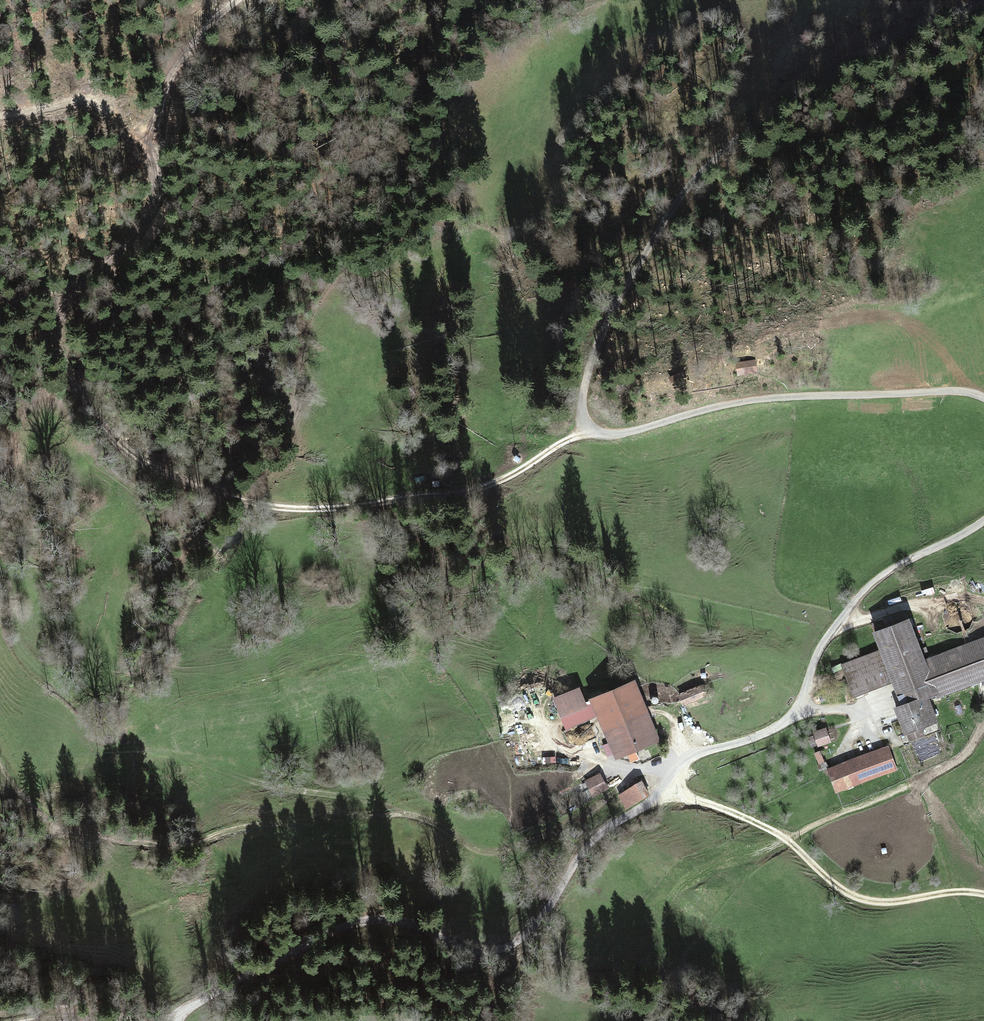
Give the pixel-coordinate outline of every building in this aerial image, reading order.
[(874,633),(880,648),(845,662),(858,695),(893,681),(914,732),(940,722),(932,700),(983,679),(983,634),(923,658),(908,619),(874,633)] [(629,677),(588,695),(615,754),(656,736),(629,677)] [(704,682),(675,693),(680,704),(708,693),(704,682)] [(826,727),(814,731),(819,745),(831,741),(826,727)] [(888,746),(828,768),(836,791),(896,769),(888,746)] [(544,759),(531,757),(530,766),(543,768),(544,759)] [(608,790),(600,774),(586,781),(595,797),(608,790)] [(643,780),(621,792),(629,806),(651,794),(643,780)]
